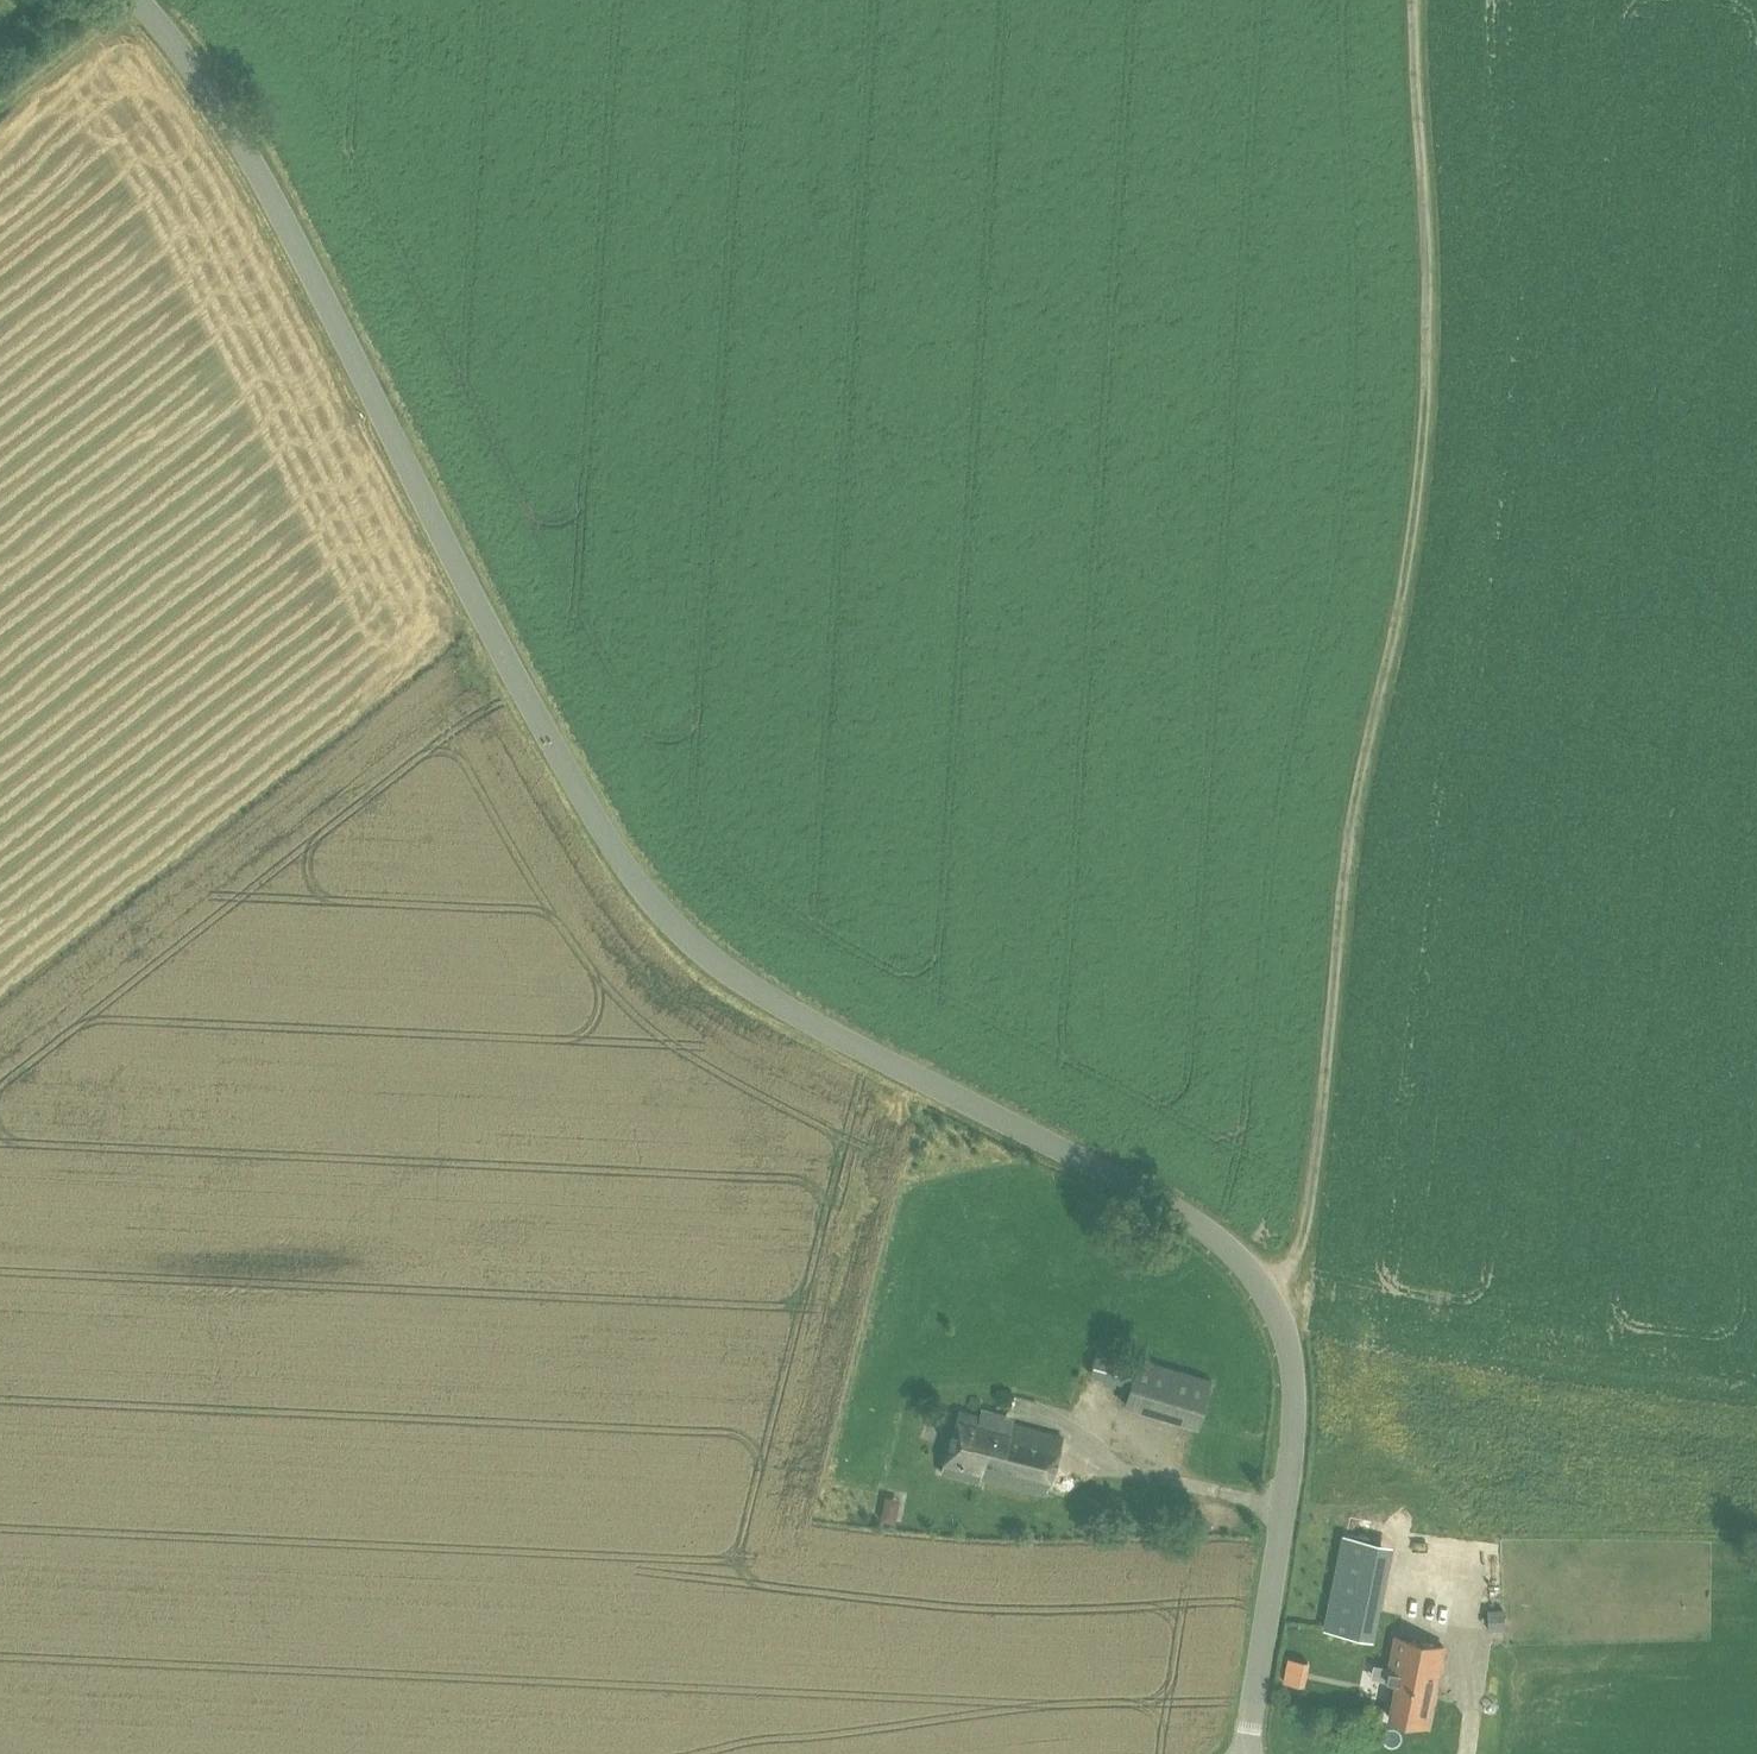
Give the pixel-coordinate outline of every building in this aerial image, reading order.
[(1136,1358),(1099,1348),(1091,1375),(1128,1386),(1136,1358)] [(980,1475),(1045,1494),(1061,1436),(1012,1422),(1013,1417),(982,1408),(980,1413),(960,1407),(941,1471),(978,1482),(980,1475)] [(1366,1612),(1329,1605),(1324,1628),(1361,1636),(1366,1612)] [(1504,1629),(1503,1608),(1487,1609),(1488,1630),(1504,1629)] [(1390,1716),(1427,1724),(1444,1645),(1396,1635),(1389,1666),(1387,1678),(1397,1681),(1390,1716)]
